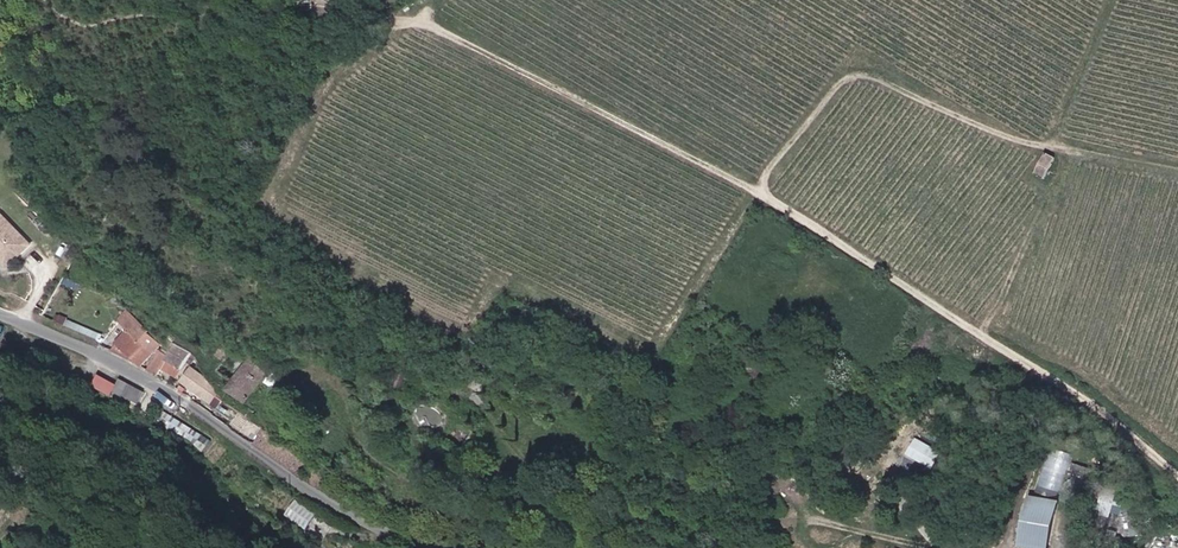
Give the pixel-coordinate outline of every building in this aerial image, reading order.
[(1048,157),(1041,170),(1049,174),(1056,161),(1048,157)] [(3,214),(0,217),(0,254),(12,266),(34,244),(3,214)] [(115,349),(147,365),(164,344),(151,334),(154,331),(130,308),(118,321),(130,330),(115,349)] [(197,355),(183,344),(175,355),(172,358),(177,362),(171,370),(180,377),(197,355)] [(150,367),(160,375),(163,372),(167,366),(166,366),(172,358),(175,355),(165,348),(150,367)] [(259,358),(238,389),(257,402),(278,371),(259,358)] [(193,371),(184,384),(214,405),(221,394),(210,386),(211,384),(193,371)] [(101,375),(96,385),(113,395),(116,391),(119,385),(101,375)] [(141,405),(148,393),(123,379),(119,385),(116,391),(141,405)] [(256,429),(260,423),(255,420),(251,425),(256,429)] [(1061,502),(1033,497),(1024,545),(1039,547),(1052,547),(1061,502)] [(283,514),(303,527),(313,512),(294,499),(283,514)]
